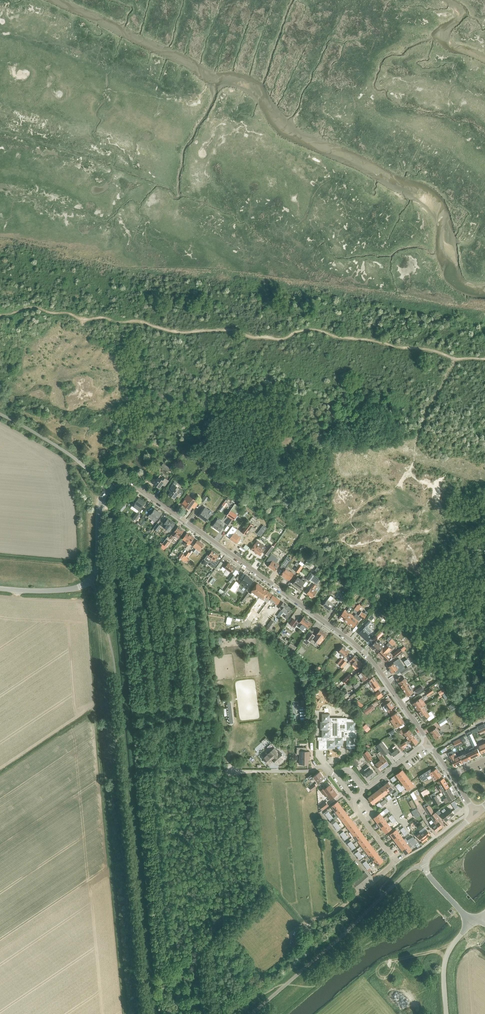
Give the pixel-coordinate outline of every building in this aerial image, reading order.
[(163,463),(161,467),(168,471),(170,468),(163,463)] [(151,482),(159,488),(162,484),(165,486),(169,481),(160,475),(157,480),(154,478),(151,482)] [(175,486),(177,483),(174,481),(171,486),(172,487),(169,490),(171,492),(169,495),(172,497),(175,494),(179,497),(183,492),(175,486)] [(183,500),(181,504),(183,505),(187,508),(189,509),(191,506),(194,508),(198,502),(187,495),(185,497),(183,500)] [(132,506),(136,508),(139,510),(141,507),(141,508),(145,502),(139,498),(135,503),(134,502),(132,506)] [(230,510),(227,515),(230,518),(234,521),(237,515),(235,514),(240,508),(235,504),(230,510)] [(203,510),(199,516),(205,521),(210,515),(212,512),(209,510),(208,510),(205,508),(203,510)] [(148,517),(155,522),(161,514),(155,509),(151,514),(150,514),(148,517)] [(164,524),(166,525),(164,528),(169,532),(175,524),(168,519),(164,524)] [(213,526),(220,531),(223,526),(219,523),(221,521),(218,519),(213,526)] [(241,532),(245,535),(253,525),(249,522),(241,532)] [(172,535),(169,538),(172,540),(174,536),(175,537),(178,539),(180,536),(184,531),(178,526),(174,532),(172,535)] [(185,543),(188,545),(189,544),(190,544),(194,538),(187,533),(183,539),(186,541),(185,543)] [(233,534),(230,539),(236,543),(241,538),(234,533),(233,534)] [(196,548),(194,552),(197,554),(200,551),(204,545),(197,540),(193,546),(196,548)] [(255,544),(251,549),(260,555),(263,551),(264,552),(263,553),(267,556),(274,547),(270,544),(266,549),(265,548),(266,547),(257,541),(255,544)] [(187,557),(190,553),(187,551),(181,559),(183,561),(184,560),(187,562),(189,559),(187,557)] [(204,559),(205,560),(208,562),(209,562),(211,563),(210,565),(214,568),(219,561),(216,559),(219,556),(212,551),(209,555),(208,554),(204,559)] [(272,555),(267,561),(270,564),(268,566),(275,571),(279,565),(276,563),(279,560),(272,555)] [(226,561),(223,567),(230,572),(231,571),(233,573),(236,569),(234,567),(226,561)] [(297,566),(297,567),(295,570),(298,573),(302,567),(303,566),(297,562),(295,565),(297,566)] [(281,575),(286,579),(287,578),(289,580),(294,574),(291,572),(285,568),(281,575)] [(306,578),(310,582),(314,576),(310,573),(306,578)] [(239,585),(242,588),(243,586),(247,589),(253,580),(246,575),(239,585)] [(293,584),(300,589),(306,580),(303,577),(301,580),(298,577),(293,584)] [(251,591),(259,597),(260,597),(263,600),(268,592),(269,592),(268,592),(257,583),(251,591)] [(232,590),(235,592),(239,586),(236,584),(236,585),(234,584),(230,589),(232,590)] [(308,594),(313,598),(317,592),(313,590),(316,586),(314,584),(307,593),(308,594)] [(246,591),(240,600),(243,603),(250,594),(246,591)] [(273,595),(268,592),(263,600),(254,612),(258,615),(259,614),(267,602),(268,603),(270,600),(277,605),(280,600),(273,595)] [(323,605),(329,610),(333,604),(330,602),(333,598),(331,596),(327,600),(323,605)] [(260,597),(259,597),(251,608),(245,617),(249,620),(254,612),(263,600),(260,597)] [(277,616),(279,617),(283,612),(287,614),(291,608),(283,602),(279,608),(281,610),(277,616)] [(345,609),(339,617),(344,621),(349,613),(352,609),(350,607),(347,611),(345,609)] [(354,616),(348,624),(353,627),(355,624),(357,625),(359,622),(357,621),(358,620),(359,620),(361,618),(363,619),(366,615),(368,613),(366,611),(364,613),(361,611),(358,615),(356,613),(354,616)] [(344,621),(348,624),(354,616),(349,613),(344,621)] [(300,627),(300,628),(303,630),(305,627),(308,629),(312,623),(303,617),(299,623),(302,624),(300,627)] [(290,624),(295,628),(298,623),(293,619),(290,624)] [(271,620),(265,628),(269,631),(273,626),(275,623),(271,620)] [(371,632),(371,631),(366,626),(364,628),(359,634),(367,641),(370,638),(372,636),(369,633),(371,632)] [(322,641),(327,634),(320,629),(315,636),(313,640),(320,644),(322,641)] [(309,632),(305,638),(309,641),(311,638),(313,639),(315,636),(314,635),(309,632)] [(375,651),(378,653),(385,646),(380,641),(378,643),(376,641),(371,646),(371,647),(375,651)] [(378,653),(383,659),(386,661),(391,656),(387,653),(393,647),(389,642),(385,646),(378,653)] [(288,647),(294,651),(297,647),(290,643),(288,647)] [(338,652),(345,657),(349,651),(343,646),(338,652)] [(393,654),(396,657),(403,652),(406,649),(404,646),(400,649),(400,648),(393,654)] [(349,660),(352,663),(357,668),(362,663),(354,656),(349,660)] [(394,663),(388,667),(389,669),(389,670),(389,671),(390,673),(391,673),(391,672),(392,673),(394,671),(396,674),(405,668),(399,658),(393,662),(394,663)] [(407,667),(401,672),(402,674),(409,670),(408,669),(411,667),(410,665),(407,667)] [(357,673),(363,681),(369,677),(363,670),(361,672),(360,671),(357,673)] [(342,681),(345,684),(352,677),(349,674),(342,681)] [(396,679),(402,689),(408,685),(407,684),(408,684),(403,677),(401,678),(399,676),(396,679)] [(368,681),(375,691),(380,687),(373,677),(368,681)] [(408,685),(402,689),(408,696),(414,692),(413,691),(411,689),(408,685)] [(412,703),(417,710),(423,706),(426,705),(424,703),(421,698),(412,703)] [(384,705),(388,711),(394,707),(390,701),(389,701),(388,699),(382,702),(384,705)] [(306,706),(299,707),(301,720),(308,720),(306,706)] [(423,706),(417,710),(424,720),(427,718),(428,720),(429,721),(434,717),(434,716),(431,712),(430,711),(428,713),(423,706)] [(390,720),(396,728),(398,727),(404,722),(399,715),(397,713),(397,712),(391,716),(393,719),(390,720)] [(319,737),(319,746),(319,750),(327,750),(327,748),(335,748),(335,745),(343,745),(343,740),(346,740),(346,748),(354,748),(354,737),(357,737),(357,732),(355,732),(355,719),(347,719),(347,718),(330,717),(330,714),(322,714),(322,722),(320,722),(320,729),(322,729),(322,737),(319,737)] [(438,722),(441,726),(447,722),(445,717),(438,722)] [(430,732),(436,739),(441,735),(443,733),(441,730),(439,731),(436,727),(430,732)] [(403,733),(408,739),(413,736),(409,729),(406,731),(405,729),(404,730),(403,728),(399,731),(402,734),(403,733)] [(471,731),(467,733),(468,735),(473,746),(477,745),(472,734),(472,733),(471,731)] [(413,736),(408,739),(407,740),(399,746),(402,750),(404,748),(403,747),(409,743),(412,746),(418,742),(413,736)] [(453,742),(456,748),(463,744),(460,739),(453,742)] [(381,742),(376,745),(380,751),(383,754),(384,755),(389,751),(381,742)] [(394,751),(391,753),(395,758),(401,754),(395,746),(392,748),(394,751)] [(300,764),(308,764),(308,758),(308,756),(309,756),(309,751),(307,751),(307,747),(297,747),(297,754),(300,754),(300,764)] [(471,751),(468,753),(471,759),(481,754),(478,748),(476,749),(475,747),(470,749),(471,751)] [(264,759),(269,764),(274,760),(276,763),(280,760),(280,761),(285,757),(279,751),(278,752),(274,748),(268,754),(269,755),(264,759)] [(367,751),(363,754),(368,761),(372,758),(367,751)] [(462,760),(460,756),(456,758),(453,751),(448,753),(450,756),(450,757),(455,767),(463,763),(462,760)] [(464,754),(460,756),(462,760),(463,763),(471,759),(468,753),(464,755),(464,754)] [(376,764),(380,770),(388,764),(381,755),(379,757),(381,760),(376,764)] [(364,774),(368,779),(375,774),(369,766),(364,770),(366,772),(364,774)] [(430,769),(420,776),(423,781),(427,778),(426,777),(431,774),(432,776),(434,775),(437,779),(441,776),(436,768),(432,771),(430,769)] [(396,774),(400,779),(406,775),(402,770),(396,774)] [(314,778),(317,783),(324,777),(319,771),(313,776),(311,774),(308,777),(310,780),(314,778)] [(400,779),(404,785),(410,780),(406,775),(400,779)] [(442,790),(443,791),(449,788),(445,780),(443,778),(437,782),(438,784),(435,786),(437,790),(441,788),(442,790)] [(410,780),(404,785),(407,790),(413,785),(410,780)] [(388,782),(383,786),(388,792),(389,791),(390,792),(393,790),(392,789),(388,782)] [(327,795),(330,799),(337,794),(334,790),(334,791),(332,789),(333,788),(330,785),(325,789),(324,788),(321,790),(325,796),(327,795)] [(383,786),(378,790),(383,796),(388,792),(383,786)] [(449,788),(443,791),(446,797),(443,799),(445,803),(449,801),(455,797),(450,790),(452,789),(450,787),(449,788)] [(421,792),(423,796),(430,793),(427,788),(421,792)] [(378,790),(373,794),(378,800),(383,796),(378,790)] [(378,800),(373,794),(368,798),(373,804),(378,800)] [(440,803),(436,795),(432,798),(436,805),(440,803)] [(331,806),(335,811),(341,806),(338,801),(331,806)] [(423,805),(425,808),(430,816),(434,813),(429,805),(430,804),(428,802),(423,805)] [(335,811),(338,815),(345,811),(341,806),(335,811)] [(441,810),(443,813),(441,815),(446,821),(454,814),(449,808),(446,810),(444,808),(441,810)] [(338,815),(342,820),(349,816),(345,811),(338,815)] [(374,818),(377,823),(384,818),(380,813),(374,818)] [(433,823),(431,825),(436,831),(442,826),(441,825),(443,823),(435,813),(432,815),(434,818),(431,820),(433,823)] [(342,820),(346,826),(353,821),(349,816),(342,820)] [(377,823),(381,828),(387,823),(384,818),(377,823)] [(346,826),(350,830),(356,826),(353,821),(346,826)] [(387,823),(381,828),(385,833),(391,828),(387,823)] [(350,830),(354,835),(360,830),(356,826),(350,830)] [(390,834),(394,839),(400,835),(396,829),(390,834)] [(354,835),(358,841),(364,836),(360,830),(354,835)] [(417,836),(422,842),(428,838),(427,837),(430,834),(426,830),(421,834),(420,833),(417,836)] [(394,839),(398,844),(404,840),(400,835),(394,839)] [(358,841),(361,845),(368,841),(364,836),(358,841)] [(398,844),(402,849),(408,845),(404,840),(398,844)] [(361,845),(365,850),(371,845),(368,841),(361,845)] [(408,845),(402,849),(405,854),(411,849),(410,848),(412,846),(410,843),(408,845)] [(365,850),(369,855),(375,851),(371,845),(365,850)] [(369,855),(373,860),(379,856),(375,851),(369,855)] [(379,856),(373,860),(377,865),(383,860),(379,856)]
